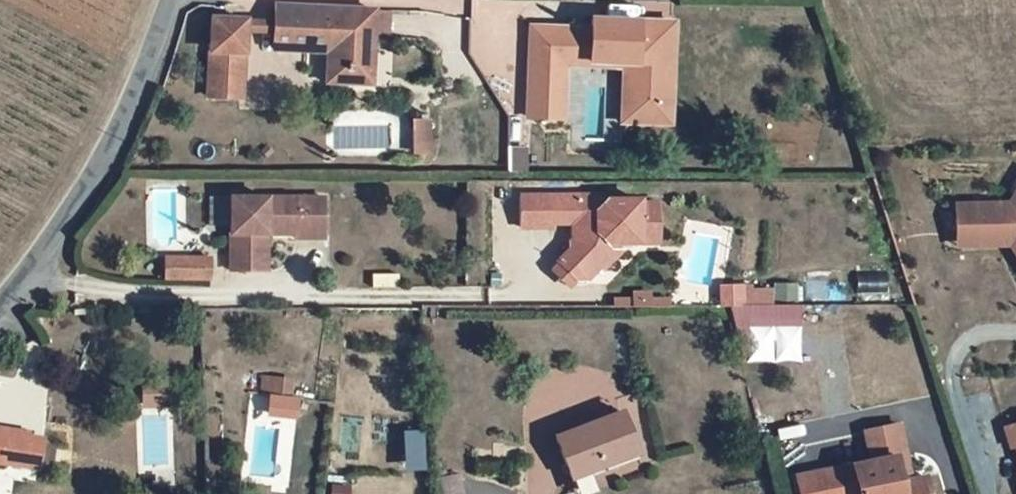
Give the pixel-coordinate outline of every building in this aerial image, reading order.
[(282,6),(281,19),(281,37),(335,38),(334,52),(378,54),(380,0),(282,0),(282,6)] [(591,11),(531,9),(529,99),(563,100),(565,26),(590,27),(590,43),(620,43),(624,48),(628,52),(628,70),(644,86),(671,86),(672,3),(591,1),(591,11)] [(251,5),(217,4),(214,83),(248,85),(251,18),(251,5)] [(251,5),(251,18),(281,19),(282,6),(251,5)] [(644,86),(628,70),(628,52),(624,48),(623,103),(670,104),(671,86),(644,86)] [(378,54),(334,52),(334,68),(377,69),(378,54)] [(437,110),(423,110),(423,139),(436,138),(437,110)] [(1000,190),(947,191),(948,212),(967,219),(968,231),(991,230),(991,225),(999,225),(1015,253),(1015,163),(1000,190)] [(577,179),(515,179),(516,211),(547,211),(547,208),(568,208),(576,208),(576,216),(569,224),(565,227),(565,234),(552,246),(570,264),(581,264),(595,249),(589,244),(591,238),(601,227),(617,227),(628,227),(634,220),(654,221),(654,188),(635,188),(635,184),(603,184),(590,196),(577,196),(577,179)] [(333,185),(239,184),(239,257),(263,258),(264,220),(275,220),(303,220),(303,224),(332,224),(333,185)] [(967,219),(948,212),(949,231),(968,231),(967,219)] [(264,220),(263,258),(274,258),(275,220),(264,220)] [(597,252),(617,233),(617,227),(601,227),(591,238),(589,244),(595,249),(597,252)] [(218,246),(172,246),(172,263),(218,264),(218,246)] [(735,274),(715,273),(716,294),(735,295),(735,274)] [(141,385),(141,406),(167,406),(167,385),(141,385)] [(269,412),(301,415),(302,399),(270,396),(269,412)] [(611,402),(555,423),(570,464),(627,443),(611,402)] [(997,421),(1003,440),(1008,439),(1015,467),(1015,415),(997,421)] [(858,424),(864,453),(789,467),(795,493),(921,493),(917,470),(903,472),(892,417),(858,424)] [(0,419),(0,451),(5,452),(34,459),(42,429),(0,419)] [(42,429),(34,459),(48,463),(55,432),(42,429)] [(461,462),(437,466),(441,493),(466,493),(461,462)] [(330,493),(350,493),(350,483),(330,483),(330,493)]
